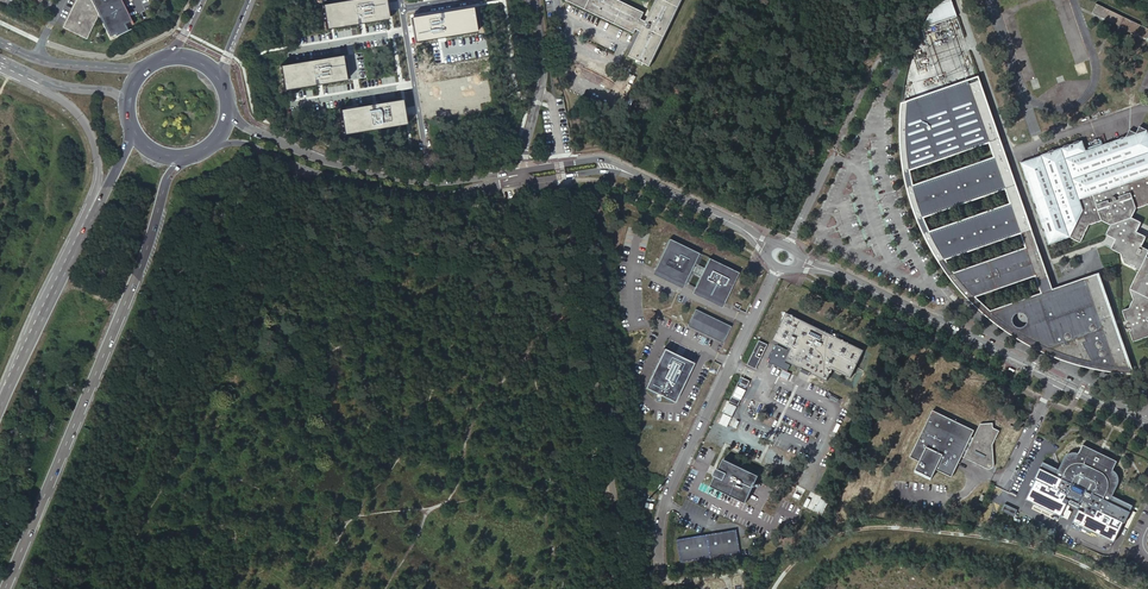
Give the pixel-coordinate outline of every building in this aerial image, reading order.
[(59,25),(84,37),(96,13),(108,38),(111,37),(114,35),(115,37),(127,31),(124,25),(125,24),(130,22),(120,0),(72,0),(59,25)] [(320,5),(324,29),(384,20),(380,0),(349,0),(320,5)] [(634,33),(636,29),(641,31),(629,56),(650,66),(683,0),(656,0),(646,21),(642,19),(645,12),(620,0),(566,0),(634,33)] [(950,0),(937,0),(936,1),(934,4),(932,7),(931,10),(929,13),(927,16),(926,19),(924,23),(923,25),(922,27),(921,29),(956,17),(950,0)] [(1143,28),(1096,5),(1092,12),(1113,22),(1112,24),(1139,37),(1143,28)] [(419,42),(477,33),(472,8),(415,17),(419,42)] [(338,56),(278,66),(282,91),(342,81),(338,56)] [(494,57),(418,72),(431,139),(507,124),(494,57)] [(1048,279),(999,139),(977,79),(967,82),(901,106),(900,109),(900,113),(900,116),(900,119),(900,121),(900,124),(900,126),(900,128),(900,131),(900,134),(900,137),(900,139),(900,142),(900,145),(900,147),(900,150),(901,153),(901,155),(901,158),(902,161),(902,167),(903,170),(903,172),(908,170),(908,169),(988,141),(994,159),(912,188),(912,187),(907,188),(907,190),(908,193),(909,196),(910,200),(911,202),(911,205),(912,207),(913,209),(913,211),(914,213),(915,215),(916,217),(917,219),(922,218),(921,217),(1004,188),(1011,205),(1010,205),(929,234),(928,233),(923,235),(924,236),(925,239),(927,242),(928,244),(929,247),(931,250),(932,252),(934,254),(935,256),(937,259),(938,260),(938,262),(944,260),(943,259),(1020,232),(1026,249),(954,275),(953,274),(948,276),(949,277),(951,280),(953,282),(955,285),(957,287),(959,289),(960,291),(962,293),(963,294),(965,296),(967,298),(973,297),(972,296),(1035,274),(1039,285),(1048,279)] [(397,100),(337,110),(341,135),(401,125),(397,100)] [(1044,231),(1048,244),(1069,237),(1079,242),(1088,225),(1101,220),(1117,228),(1118,230),(1120,229),(1124,239),(1122,240),(1122,242),(1121,245),(1124,246),(1120,253),(1124,263),(1139,270),(1129,289),(1133,299),(1129,308),(1122,310),(1126,321),(1127,320),(1128,323),(1126,323),(1126,324),(1125,324),(1125,325),(1124,325),(1124,326),(1125,327),(1125,328),(1126,329),(1127,329),(1128,329),(1128,328),(1129,328),(1130,330),(1129,331),(1133,341),(1147,336),(1147,250),(1141,246),(1145,236),(1136,232),(1140,222),(1131,218),(1135,208),(1147,204),(1147,132),(1147,133),(1146,130),(1138,126),(1135,133),(1128,130),(1125,137),(1085,151),(1081,141),(1040,155),(1043,166),(1032,170),(1028,160),(1020,163),(1020,162),(1034,203),(1033,204),(1035,209),(1036,209),(1043,229),(1042,229),(1043,232),(1044,231)] [(669,239),(655,269),(685,283),(699,253),(669,239)] [(699,253),(685,283),(695,288),(709,258),(699,253)] [(709,258),(695,288),(724,302),(738,272),(709,258)] [(655,269),(652,274),(682,288),(685,283),(655,269)] [(1122,367),(1126,367),(1129,368),(1097,274),(1085,278),(1089,293),(1083,295),(1080,293),(1076,293),(1072,293),(1068,295),(1066,299),(1064,302),(1040,310),(1053,346),(1052,350),(1055,351),(1060,353),(1064,354),(1070,356),(1073,357),(1079,359),(1085,361),(1089,362),(1094,363),(1101,364),(1106,365),(1112,366),(1118,367),(1122,367)] [(695,288),(692,293),(722,307),(724,302),(695,288)] [(731,327),(695,309),(687,326),(722,343),(731,327)] [(786,313),(773,340),(787,347),(786,349),(776,345),(768,362),(769,363),(772,365),(787,372),(791,364),(801,369),(811,373),(827,381),(833,369),(851,378),(864,350),(786,313)] [(759,341),(747,365),(756,369),(767,345),(759,341)] [(693,357),(666,345),(647,389),(676,403),(693,357)] [(741,377),(729,402),(738,406),(750,381),(741,377)] [(974,430),(932,410),(910,457),(919,462),(914,473),(931,481),(936,470),(952,477),(962,456),(964,457),(965,457),(984,466),(987,460),(993,458),(992,446),(993,444),(999,431),(991,427),(990,423),(980,424),(973,438),(971,437),(974,430)] [(984,466),(965,457),(964,457),(964,458),(988,469),(989,469),(990,469),(991,469),(993,468),(993,467),(994,466),(994,465),(994,464),(993,444),(992,446),(993,458),(987,460),(984,466)] [(1117,472),(1115,470),(1113,469),(1117,460),(1084,444),(1080,453),(1077,452),(1073,452),(1072,452),(1070,453),(1069,454),(1068,455),(1067,456),(1066,457),(1064,460),(1051,487),(1104,513),(1118,482),(1119,480),(1119,479),(1119,478),(1119,476),(1118,475),(1117,473),(1117,472)] [(709,486),(743,504),(757,477),(723,459),(718,469),(716,468),(712,475),(714,476),(709,486)] [(814,514),(822,518),(828,504),(820,501),(814,514)] [(1005,503),(1001,510),(1014,515),(1017,508),(1005,503)] [(1052,508),(1059,512),(1062,506),(1055,503),(1052,508)] [(735,530),(676,540),(680,562),(739,552),(735,530)]
